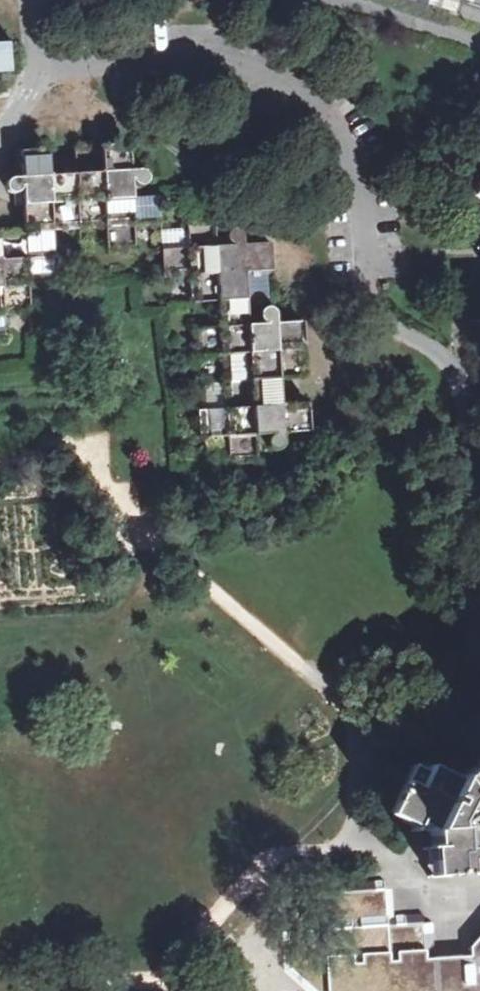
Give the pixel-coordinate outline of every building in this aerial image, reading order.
[(15,71),(14,43),(0,44),(0,72),(15,71)] [(5,342),(4,315),(30,313),(28,260),(54,258),(53,231),(108,228),(110,253),(136,252),(135,226),(162,224),(161,198),(133,199),(131,179),(132,179),(133,181),(133,182),(134,183),(135,184),(136,185),(137,185),(139,186),(141,186),(142,186),(144,185),(146,183),(147,182),(148,180),(148,178),(148,177),(147,175),(146,174),(145,172),(143,171),(142,171),(140,170),(131,171),(129,144),(75,147),(76,174),(50,176),(48,149),(21,151),(22,178),(12,178),(8,181),(7,184),(7,187),(7,190),(9,192),(12,193),(17,193),(20,191),(21,190),(22,187),(22,186),(23,186),(26,232),(0,233),(0,343),(5,342)] [(191,248),(164,250),(166,277),(193,276),(195,303),(221,301),(223,327),(197,329),(198,356),(225,354),(228,409),(201,411),(202,438),(230,436),(232,464),(258,462),(256,435),(275,434),(275,435),(273,435),(272,436),(271,436),(270,437),(269,439),(268,440),(268,442),(268,443),(268,444),(269,446),(269,447),(270,448),(271,449),(272,449),(273,450),(274,450),(275,450),(276,450),(278,450),(279,450),(279,449),(280,449),(281,448),(282,447),(282,446),(283,445),(283,443),(283,442),(283,433),(310,432),(308,404),(281,406),(279,378),(306,377),(303,322),(276,324),(275,315),(275,314),(275,313),(274,312),(272,310),(272,309),(270,308),(269,308),(268,308),(266,308),(264,309),(262,310),(260,312),(260,313),(260,314),(260,316),(260,318),(260,319),(261,320),(262,321),(263,322),(264,322),(265,323),(266,323),(267,323),(268,323),(268,324),(249,326),(247,299),(274,298),(271,243),(261,244),(244,245),(243,236),(243,235),(242,233),(242,232),(240,231),(239,230),(237,229),(236,229),(234,229),(232,230),(231,230),(229,232),(229,233),(228,235),(228,236),(228,238),(228,239),(229,241),(230,242),(231,243),(233,244),(234,244),(235,244),(236,244),(236,245),(217,247),(215,220),(190,221),(191,248)] [(179,228),(158,230),(159,243),(180,241),(179,228)] [(205,402),(220,399),(216,381),(202,384),(205,402)] [(479,760),(478,762),(479,764),(455,780),(427,766),(424,771),(411,765),(388,812),(413,824),(409,832),(411,833),(415,825),(429,832),(430,847),(423,848),(423,850),(430,850),(431,861),(429,862),(429,864),(431,864),(432,875),(429,876),(429,878),(463,876),(463,874),(467,874),(466,861),(479,861),(479,760)] [(290,969),(315,990),(479,990),(479,937),(470,947),(471,956),(462,957),(464,985),(438,986),(436,959),(426,959),(425,951),(434,951),(433,923),(424,923),(423,914),(396,916),(395,916),(396,926),(388,927),(385,881),(357,883),(357,892),(322,894),(324,930),(288,932),(290,969)]
